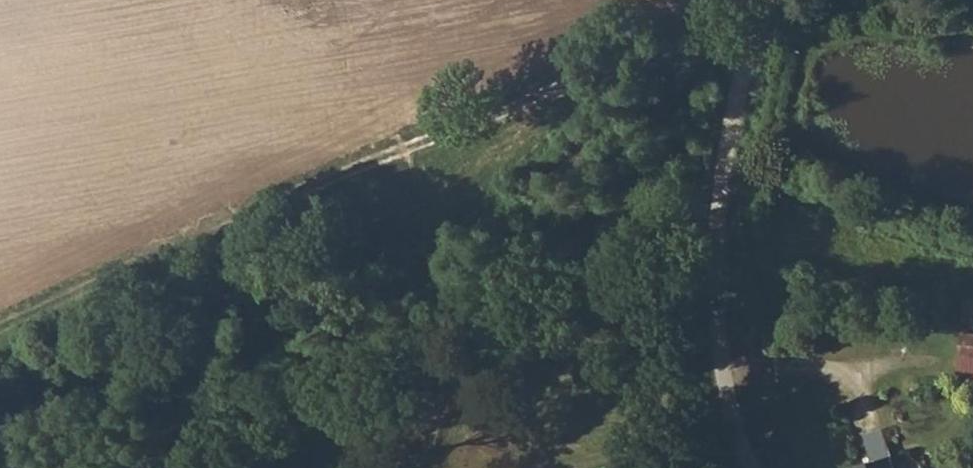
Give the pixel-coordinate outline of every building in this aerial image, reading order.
[(963,331),(959,377),(972,378),(972,332),(963,331)] [(867,467),(908,467),(905,457),(867,467)]
